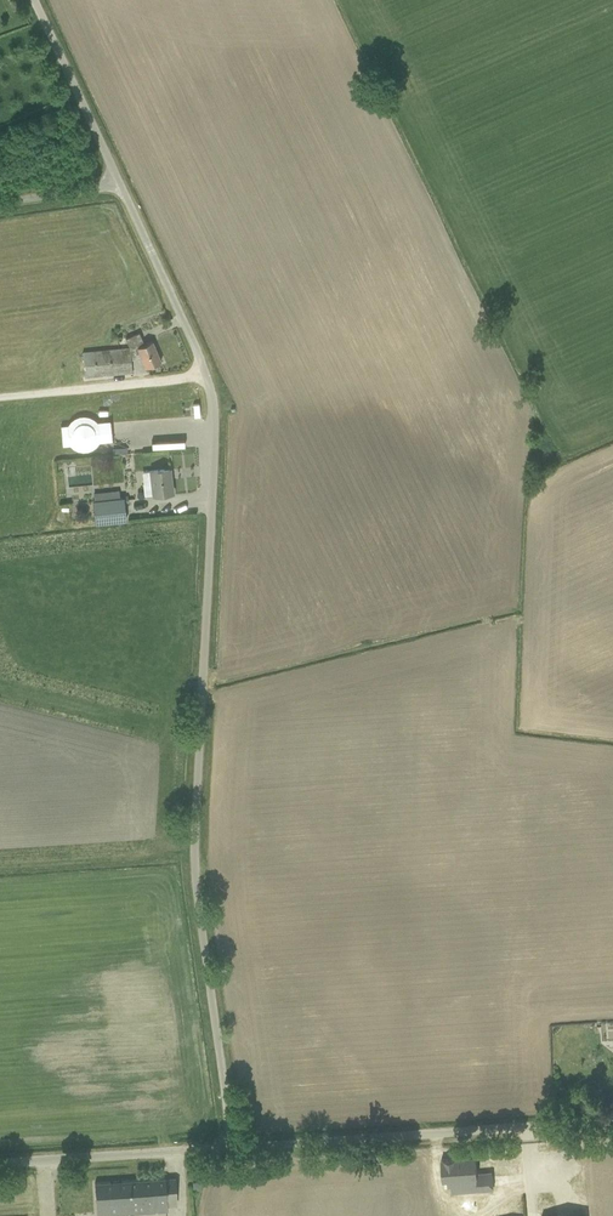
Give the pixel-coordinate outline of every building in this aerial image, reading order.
[(82,351),(83,364),(85,376),(132,372),(131,359),(140,355),(146,367),(161,361),(152,340),(144,344),(139,332),(126,338),(129,347),(82,351)] [(80,420),(80,428),(115,427),(115,419),(80,420)] [(169,468),(141,471),(144,495),(173,492),(172,489),(169,468)] [(70,485),(83,484),(83,475),(69,476),(70,485)] [(93,499),(95,522),(126,518),(124,496),(93,499)] [(599,1027),(600,1039),(610,1039),(610,1027),(599,1027)] [(558,1146),(541,1147),(541,1155),(558,1154),(558,1146)] [(477,1177),(476,1169),(475,1157),(441,1159),(442,1171),(442,1180),(452,1179),(477,1177)] [(176,1204),(174,1178),(165,1179),(165,1178),(126,1181),(128,1213),(135,1213),(167,1210),(167,1206),(167,1205),(176,1204)] [(128,1213),(126,1181),(112,1182),(95,1183),(97,1215),(123,1214),(128,1213)]
